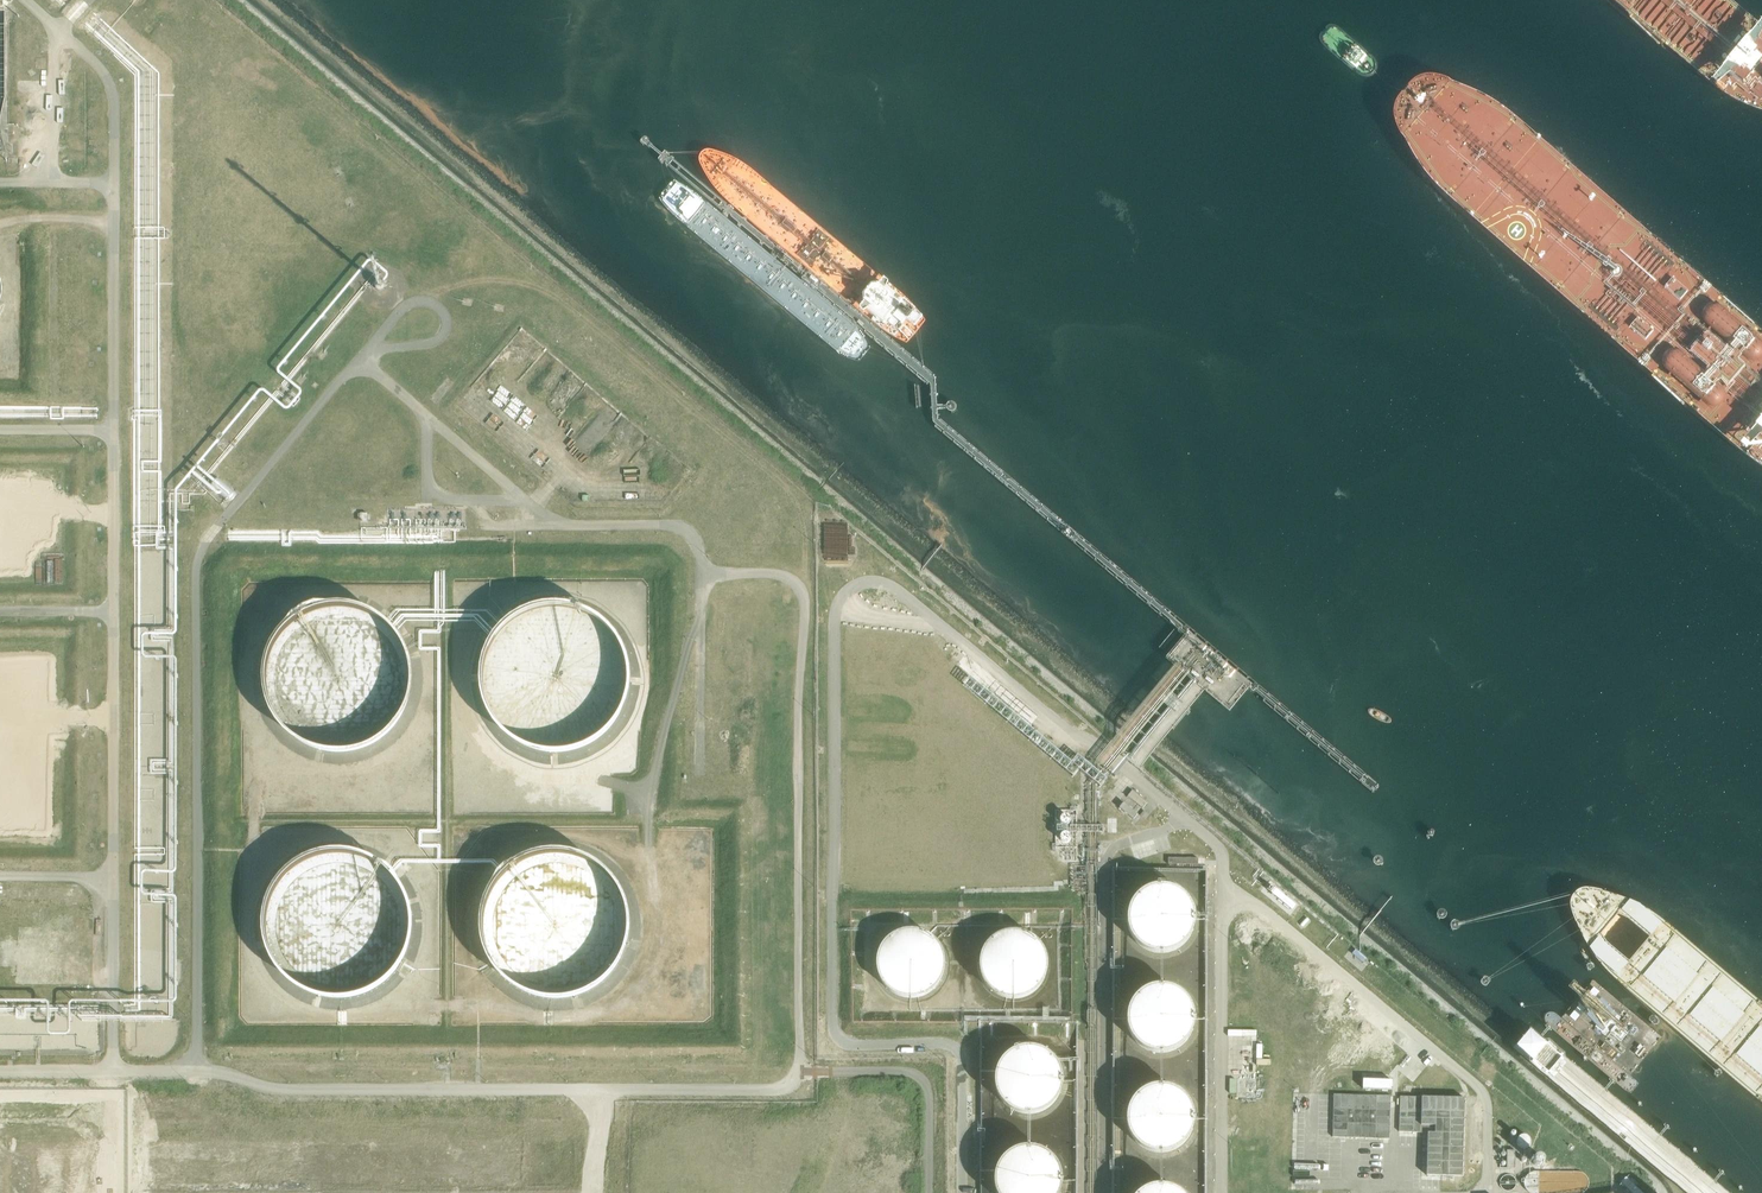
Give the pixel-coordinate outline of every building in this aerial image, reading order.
[(44,554),(21,491),(0,499),(0,570),(44,554)] [(368,522),(368,513),(361,513),(360,514),(358,514),(358,522),(368,522)] [(299,739),(339,752),(378,741),(407,710),(413,667),(391,626),(349,606),(309,612),(281,636),(267,674),(274,711),(299,739)] [(515,740),(556,752),(595,742),(623,711),(629,667),(608,626),(566,606),(526,613),(497,636),(483,675),(491,711),(515,740)] [(1148,803),(1132,790),(1127,796),(1143,809),(1148,803)] [(1125,801),(1120,807),(1134,818),(1139,812),(1125,801)] [(295,986),(336,998),(374,988),(403,956),(409,913),(387,872),(346,852),(305,858),(277,882),(263,921),(270,957),(295,986)] [(514,985),(555,997),(594,987),(622,956),(628,912),(607,871),(565,852),(525,858),(496,881),(482,920),(490,956),(514,985)] [(1147,893),(1141,897),(1134,906),(1129,917),(1130,931),(1134,942),(1142,950),(1153,956),(1161,957),(1173,955),(1183,950),(1193,938),(1196,927),(1196,915),(1189,903),(1181,895),(1170,890),(1158,890),(1147,893)] [(955,963),(955,955),(954,950),(952,946),(948,939),(943,932),(937,927),(930,923),(922,920),(913,919),(904,920),(896,922),(892,924),(887,927),(881,932),(875,939),(872,946),(869,954),(868,962),(869,970),(870,975),(872,979),(876,987),(881,993),(884,996),(888,999),(892,1001),(896,1003),(904,1005),(912,1006),(919,1005),(928,1003),(932,1001),(936,999),(939,996),(943,993),(948,987),(952,980),(954,972),(955,963)] [(1059,964),(1058,956),(1056,948),(1052,941),(1047,935),(1041,929),(1034,925),(1031,924),(1025,922),(1018,921),(1010,922),(1002,924),(994,928),(988,933),(982,939),(978,946),(977,949),(975,955),(974,963),(975,972),(977,979),(981,986),(983,989),(986,993),(993,998),(997,1001),(1001,1003),(1010,1005),(1016,1006),(1023,1005),(1032,1003),(1036,1001),(1040,998),(1046,993),(1051,988),(1055,980),(1058,972),(1059,964)] [(1167,987),(1157,987),(1146,991),(1137,999),(1131,1009),(1129,1019),(1130,1031),(1136,1041),(1142,1048),(1153,1053),(1164,1055),(1175,1053),(1185,1047),(1195,1034),(1197,1022),(1196,1011),(1188,997),(1178,990),(1167,987)] [(1015,1053),(1006,1060),(1000,1071),(998,1083),(1000,1095),(1008,1107),(1018,1114),(1030,1117),(1042,1116),(1050,1113),(1059,1105),(1066,1092),(1068,1081),(1065,1069),(1058,1059),(1050,1052),(1038,1048),(1026,1049),(1015,1053)] [(1133,1109),(1131,1119),(1131,1130),(1136,1141),(1144,1150),(1155,1155),(1161,1156),(1173,1156),(1184,1151),(1193,1141),(1198,1130),(1199,1118),(1195,1107),(1188,1098),(1178,1091),(1167,1088),(1161,1088),(1149,1092),(1140,1099),(1133,1109)] [(1531,1139),(1531,1138),(1530,1136),(1529,1133),(1526,1130),(1522,1129),(1519,1130),(1516,1131),(1513,1134),(1512,1138),(1513,1142),(1515,1144),(1516,1146),(1518,1147),(1521,1148),(1524,1147),(1528,1145),(1530,1142),(1531,1139)] [(995,1180),(997,1192),(1062,1192),(1063,1191),(1064,1179),(1061,1167),(1057,1162),(1048,1154),(1037,1149),(1025,1149),(1015,1152),(1006,1158),(999,1168),(995,1180)] [(1545,1159),(1544,1155),(1542,1152),(1539,1150),(1535,1149),(1532,1150),(1529,1152),(1527,1155),(1526,1159),(1527,1162),(1529,1165),(1531,1167),(1535,1168),(1538,1168),(1540,1167),(1542,1166),(1544,1162),(1545,1159)] [(1516,1150),(1507,1150),(1507,1168),(1516,1168),(1516,1150)]
